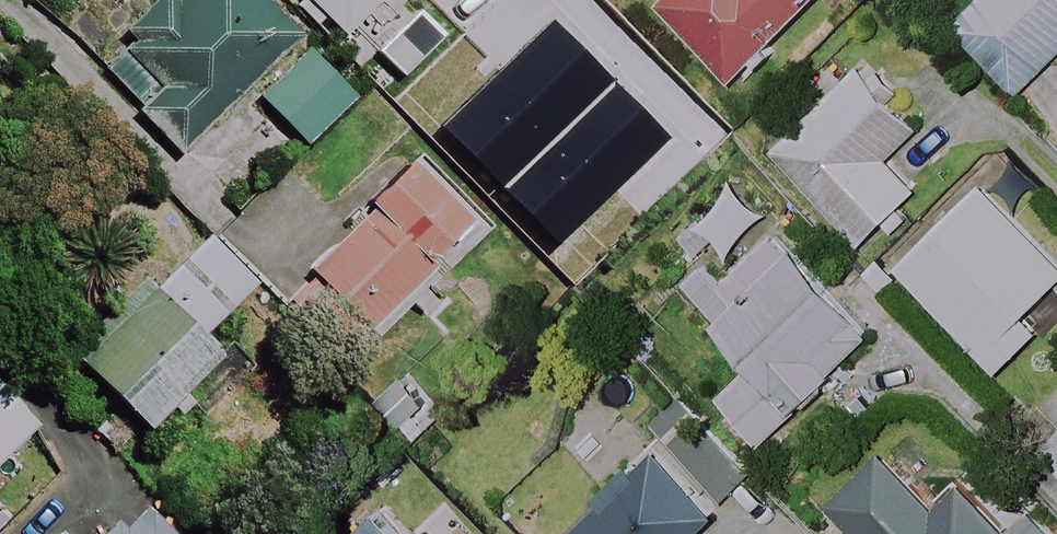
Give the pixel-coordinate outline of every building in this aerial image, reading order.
[(304,42),(266,0),(179,0),(103,70),(181,155),(255,87),(306,144),(352,102),(300,45),(304,42)] [(347,36),(382,0),(310,0),(347,36)] [(664,8),(737,82),(819,0),(672,0),(664,8)] [(957,26),(1022,92),(1056,57),(1056,0),(983,0),(957,26)] [(924,126),(864,60),(763,153),(854,252),(921,190),(891,156),(924,126)] [(482,235),(408,161),(359,210),(367,218),(313,271),(373,332),(433,272),(439,278),(482,235)] [(986,184),(902,266),(1004,370),(1043,332),(1028,316),(1056,287),(1056,257),(986,184)] [(878,329),(779,232),(732,280),(710,259),(683,286),(717,319),(712,324),(753,365),(720,399),(765,444),(878,329)] [(218,239),(167,287),(193,314),(214,336),(265,287),(242,263),(218,239)] [(42,424),(0,380),(0,465),(42,424)] [(1030,432),(1056,460),(1056,406),(1030,432)] [(693,407),(595,501),(602,508),(576,533),(702,533),(761,478),(693,407)] [(887,452),(832,504),(860,533),(1018,533),(968,482),(941,508),(887,452)] [(136,511),(111,533),(158,533),(136,511)]
